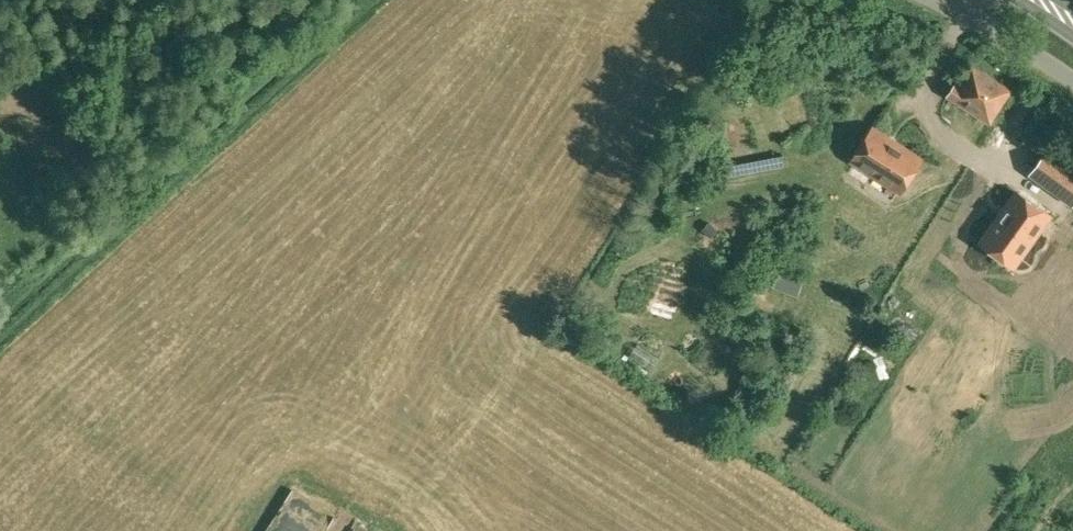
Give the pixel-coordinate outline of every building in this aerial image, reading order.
[(971,66),(950,97),(990,122),(1011,90),(972,65),(971,66)] [(856,153),(851,160),(865,168),(900,191),(912,173),(920,161),(921,160),(889,139),(872,128),(856,153)] [(1045,156),(1031,178),(1072,206),(1072,174),(1045,156)] [(1015,194),(980,247),(1013,268),(1047,215),(1015,194)] [(703,228),(710,235),(716,228),(709,221),(703,228)] [(769,293),(783,306),(806,280),(792,267),(769,293)] [(919,322),(908,340),(917,346),(928,328),(919,322)]
